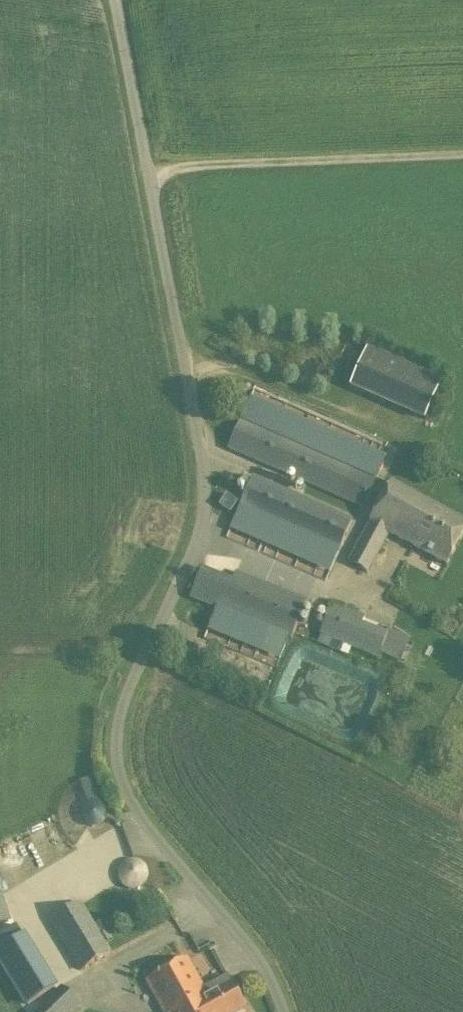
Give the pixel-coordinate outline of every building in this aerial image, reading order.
[(421,419),(439,378),(364,345),(346,386),(421,419)] [(376,478),(352,468),(240,420),(227,450),(339,499),(363,509),(376,478)] [(339,553),(353,521),(252,477),(238,509),(339,553)] [(369,524),(348,563),(368,574),(389,535),(446,566),(462,536),(462,522),(392,483),(369,524)] [(232,512),(236,499),(222,494),(217,507),(232,512)] [(290,640),(306,601),(235,572),(232,581),(202,569),(190,600),(290,640)] [(319,636),(378,660),(391,627),(332,604),(319,636)] [(6,893),(0,895),(0,926),(15,921),(6,893)] [(94,924),(82,904),(50,923),(80,973),(112,953),(106,943),(112,939),(107,931),(101,935),(100,934),(105,931),(99,921),(94,924)] [(21,939),(14,928),(0,936),(0,963),(26,1006),(55,989),(24,937),(21,939)] [(208,997),(187,960),(146,982),(163,1011),(177,1011),(208,997)] [(177,1011),(242,1011),(245,1011),(231,985),(208,997),(177,1011)] [(80,1007),(61,988),(37,1011),(74,1011),(80,1007)]
